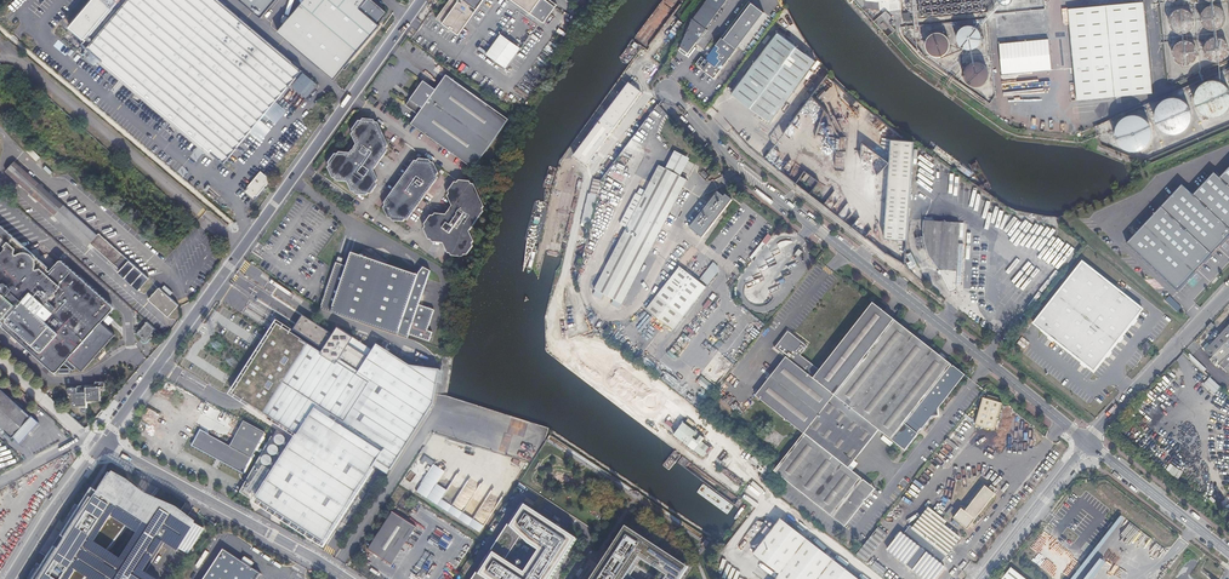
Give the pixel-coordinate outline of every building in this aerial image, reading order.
[(169,124),(202,153),(205,149),(222,163),(300,71),(217,0),(92,0),(69,26),(85,39),(81,43),(85,47),(80,53),(83,56),(86,51),(88,52),(86,54),(141,100),(169,124)] [(262,18),(277,0),(241,0),(262,18)] [(371,0),(367,0),(360,9),(377,22),(385,11),(371,0)] [(434,19),(447,29),(448,28),(450,30),(457,35),(482,0),(448,0),(434,19)] [(542,23),(555,4),(549,0),(510,0),(542,23)] [(691,56),(696,49),(694,47),(697,43),(699,44),(709,31),(707,30),(721,10),(728,0),(707,0),(695,16),(685,43),(687,44),(683,49),(680,52),(687,57),(689,54),(691,56)] [(701,57),(695,64),(707,73),(714,79),(725,64),(763,12),(748,1),(709,54),(707,53),(704,56),(706,58),(705,60),(701,57)] [(1153,92),(1144,2),(1107,5),(1116,96),(1153,92)] [(1107,5),(1070,9),(1079,99),(1116,96),(1107,5)] [(1222,26),(1224,22),(1225,18),(1224,15),(1223,11),(1220,8),(1217,6),(1213,6),(1209,6),(1206,8),(1203,10),(1201,14),(1200,18),(1201,22),(1203,25),(1206,28),(1210,30),(1214,30),(1218,28),(1222,26)] [(1189,29),(1192,26),(1193,22),(1192,18),(1190,14),(1188,11),(1184,10),(1181,9),(1177,9),(1173,11),(1170,14),(1169,17),(1168,21),(1169,25),(1171,29),(1174,32),(1178,33),(1182,33),(1186,32),(1189,29)] [(904,13),(905,21),(912,20),(911,12),(904,13)] [(996,16),(999,40),(1044,36),(1042,13),(996,16)] [(764,25),(769,17),(765,14),(760,23),(764,25)] [(881,14),(873,22),(887,37),(892,32),(895,29),(891,25),(894,22),(887,14),(884,17),(881,14)] [(678,21),(666,39),(672,43),(684,26),(678,21)] [(978,45),(980,41),(980,37),(980,33),(978,30),(975,27),(972,25),(968,25),(964,25),(961,27),(958,30),(957,33),(956,37),(957,41),(959,45),(962,48),(966,49),(970,49),(974,47),(978,45)] [(740,48),(744,51),(759,31),(755,28),(740,48)] [(731,93),(771,123),(816,60),(777,31),(731,93)] [(944,55),(947,52),(949,49),(949,45),(949,41),(947,37),(944,35),(940,33),(936,33),(932,34),(928,36),(926,40),(925,44),(925,48),(927,51),(929,54),(933,56),(936,57),(940,57),(944,55)] [(505,68),(519,48),(499,34),(490,46),(484,54),(505,68)] [(1224,57),(1226,54),(1227,50),(1226,46),(1224,42),(1221,39),(1217,37),(1213,37),(1209,38),(1205,41),(1203,44),(1202,48),(1202,52),(1204,56),(1206,59),(1209,61),(1213,62),(1217,62),(1221,60),(1224,57)] [(1049,40),(1000,44),(1003,75),(1053,70),(1049,40)] [(1194,60),(1196,57),(1197,53),(1196,49),(1194,46),(1192,43),(1188,41),(1185,40),(1181,41),(1177,43),(1175,45),(1173,48),(1172,53),(1173,57),(1175,60),(1178,63),(1182,64),(1187,64),(1191,63),(1194,60)] [(983,84),(986,81),(988,78),(988,74),(988,70),(986,66),(983,64),(979,62),(974,62),(970,63),(967,66),(965,69),(964,73),(964,77),(966,80),(968,83),(972,85),(976,86),(979,86),(983,84)] [(416,115),(409,124),(471,169),(507,120),(445,75),(434,90),(422,81),(404,106),(410,110),(416,115)] [(1194,105),(1197,110),(1202,114),(1207,116),(1213,116),(1218,115),(1223,112),(1226,108),(1228,103),(1228,97),(1228,92),(1224,86),(1220,82),(1214,80),(1207,81),(1202,83),(1197,87),(1194,92),(1193,99),(1194,105)] [(574,157),(586,166),(642,95),(630,85),(574,157)] [(317,102),(321,105),(326,100),(322,96),(317,102)] [(1155,115),(1155,120),(1158,125),(1162,130),(1167,133),(1173,134),(1179,133),(1184,130),(1188,125),(1191,119),(1191,113),(1189,107),(1185,103),(1180,100),(1175,98),(1169,98),(1164,100),(1159,104),(1156,109),(1155,115)] [(166,128),(169,124),(141,100),(138,104),(166,128)] [(1142,148),(1146,144),(1149,139),(1151,133),(1150,127),(1147,122),(1143,117),(1137,115),(1131,114),(1125,116),(1120,119),(1116,124),(1115,130),(1115,135),(1117,141),(1120,145),(1125,148),(1131,150),(1136,150),(1142,148)] [(360,120),(352,131),(358,143),(350,153),(336,152),(328,164),(334,176),(348,179),(353,190),(367,192),(376,181),(370,168),(386,146),(374,121),(360,120)] [(886,238),(909,241),(915,139),(891,139),(886,238)] [(41,157),(32,148),(27,152),(37,162),(41,157)] [(430,161),(416,160),(396,188),(384,204),(390,217),(404,218),(436,174),(430,161)] [(5,171),(53,214),(61,205),(15,163),(11,164),(5,171)] [(595,290),(621,303),(686,179),(659,165),(642,198),(635,194),(626,211),(633,215),(595,290)] [(47,166),(44,169),(51,175),(52,174),(53,172),(47,166)] [(1126,243),(1177,291),(1228,235),(1228,166),(1219,177),(1213,172),(1192,194),(1181,184),(1126,243)] [(255,197),(256,195),(268,178),(264,175),(267,171),(264,169),(261,173),(257,171),(246,187),(247,188),(245,191),(253,196),(255,197)] [(591,221),(600,180),(593,178),(589,193),(588,192),(578,235),(587,237),(591,221)] [(803,184),(810,190),(815,183),(811,181),(808,178),(803,184)] [(457,181),(449,192),(455,205),(447,215),(433,214),(425,226),(431,239),(445,240),(450,252),(464,254),(472,242),(466,230),(482,207),(471,183),(457,181)] [(690,229),(698,236),(702,239),(732,202),(726,196),(724,198),(718,194),(710,204),(704,211),(702,214),(700,216),(698,216),(696,219),(696,221),(690,229)] [(565,195),(561,205),(567,208),(571,198),(565,195)] [(53,214),(53,215),(87,245),(89,242),(120,269),(118,272),(137,289),(148,277),(98,233),(96,235),(62,205),(61,205),(53,214)] [(854,225),(860,219),(855,213),(849,219),(854,225)] [(940,271),(942,275),(944,278),(951,292),(956,290),(956,286),(959,248),(960,223),(924,221),(923,233),(925,243),(929,257),(940,271)] [(3,321),(2,322),(2,323),(2,324),(2,325),(2,326),(51,369),(52,369),(53,370),(54,370),(55,370),(55,369),(57,369),(67,358),(82,370),(114,334),(99,321),(110,309),(111,308),(111,306),(111,305),(61,260),(60,260),(58,260),(57,260),(56,261),(49,269),(0,225),(0,319),(3,321)] [(214,238),(209,234),(205,239),(210,243),(214,238)] [(769,234),(763,242),(767,245),(773,238),(772,237),(769,234)] [(335,263),(320,309),(407,338),(408,333),(430,340),(433,331),(428,329),(434,309),(418,303),(429,271),(421,268),(419,276),(350,253),(346,267),(335,263)] [(1086,365),(1094,371),(1106,355),(1109,352),(1118,340),(1120,337),(1132,323),(1134,320),(1142,309),(1082,262),(1033,324),(1050,337),(1053,339),(1083,363),(1086,365)] [(672,330),(684,315),(707,286),(681,266),(646,310),(672,330)] [(699,280),(707,285),(716,273),(709,268),(699,280)] [(170,295),(173,292),(165,285),(163,288),(170,295)] [(158,287),(148,299),(167,316),(177,305),(158,287)] [(1165,300),(1168,304),(1173,299),(1169,296),(1165,300)] [(1168,304),(1174,309),(1178,304),(1173,299),(1168,304)] [(755,396),(803,434),(894,320),(873,303),(819,370),(800,355),(807,347),(788,331),(774,348),(785,357),(755,396)] [(218,310),(212,319),(213,320),(239,336),(244,328),(231,319),(219,311),(218,310)] [(296,435),(255,498),(314,536),(315,535),(323,539),(322,540),(323,540),(322,542),(373,464),(386,473),(386,474),(432,404),(434,394),(438,369),(408,365),(376,344),(372,350),(338,328),(342,328),(342,327),(337,327),(336,327),(341,331),(336,338),(305,318),(296,331),(328,351),(325,355),(306,342),(293,363),(264,344),(232,393),(296,435)] [(923,430),(933,417),(940,416),(939,410),(965,378),(966,377),(954,368),(953,368),(952,367),(953,367),(894,320),(803,434),(775,469),(774,471),(845,527),(865,502),(864,501),(865,500),(866,500),(872,493),(868,489),(871,486),(864,480),(863,481),(862,480),(862,479),(849,469),(860,455),(880,431),(906,451),(919,434),(918,434),(922,429),(923,430)] [(155,329),(146,321),(136,333),(141,338),(140,339),(140,340),(139,342),(140,342),(140,343),(142,344),(144,344),(145,344),(146,343),(146,342),(147,341),(146,339),(155,329)] [(1210,345),(1204,351),(1228,375),(1228,325),(1210,345)] [(1146,353),(1153,346),(1148,341),(1141,348),(1146,353)] [(1201,349),(1204,351),(1210,345),(1207,343),(1201,349)] [(1189,354),(1187,356),(1204,372),(1206,369),(1189,354)] [(1208,377),(1201,385),(1214,395),(1220,386),(1208,377)] [(71,396),(72,405),(85,404),(85,399),(99,398),(99,389),(103,389),(103,380),(93,381),(93,385),(85,386),(85,390),(75,391),(75,386),(68,387),(67,386),(65,389),(67,391),(67,396),(71,396)] [(19,443),(38,421),(24,408),(23,409),(0,388),(0,427),(19,443)] [(976,424),(995,430),(1003,403),(998,401),(999,397),(989,394),(987,398),(984,397),(976,424)] [(199,429),(190,445),(241,472),(263,432),(242,420),(228,445),(227,445),(221,442),(199,429)] [(694,450),(694,449),(702,439),(703,437),(682,422),(673,434),(694,450)] [(702,439),(694,449),(712,462),(719,452),(702,439)] [(514,459),(512,464),(518,467),(520,461),(514,459)] [(417,494),(483,531),(501,500),(491,495),(493,490),(481,483),(473,497),(462,491),(454,505),(444,499),(456,477),(434,464),(417,494)] [(88,573),(98,578),(153,578),(141,571),(163,537),(188,553),(204,528),(161,500),(147,522),(133,513),(128,510),(117,503),(129,484),(110,472),(99,488),(103,491),(102,493),(92,487),(62,535),(68,539),(61,549),(55,545),(33,578),(84,578),(88,573)] [(994,494),(984,486),(968,506),(965,504),(953,518),(967,529),(994,494)] [(577,538),(536,512),(521,502),(507,523),(490,549),(475,572),(471,578),(550,578),(577,538)] [(942,526),(945,523),(927,509),(912,529),(910,527),(903,536),(900,533),(886,550),(923,578),(935,578),(944,567),(940,564),(959,539),(942,526)] [(1228,517),(1222,509),(1217,513),(1228,525),(1228,518),(1228,517)] [(414,526),(391,512),(366,549),(389,564),(414,526)] [(779,520),(771,529),(752,554),(778,574),(775,578),(856,578),(779,520)] [(687,566),(625,525),(590,578),(632,578),(629,577),(636,565),(656,578),(655,578),(678,578),(687,566)] [(878,554),(876,553),(889,533),(879,526),(859,556),(871,564),(878,554)] [(1062,553),(1041,537),(1025,558),(1031,562),(1029,565),(1046,578),(1060,578),(1065,573),(1053,564),(1062,553)] [(205,578),(258,578),(261,574),(252,568),(243,562),(224,549),(205,578)] [(246,557),(243,562),(252,568),(255,563),(246,557)] [(878,561),(872,567),(882,575),(887,570),(878,561)]
